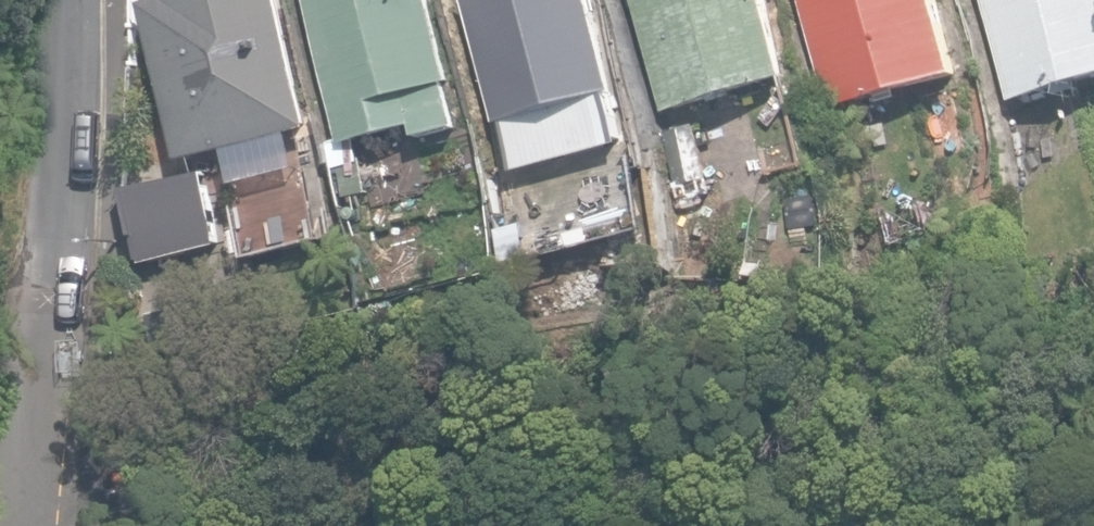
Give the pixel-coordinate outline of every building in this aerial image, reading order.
[(253,170),(279,163),(274,142),(318,131),(285,0),(163,0),(145,4),(184,163),(247,148),(253,170)] [(346,148),(424,129),(426,140),(466,131),(456,88),(465,86),(445,0),(311,0),(346,148)] [(521,175),(608,155),(602,132),(629,126),(622,99),(627,98),(604,0),(471,0),(501,126),(509,124),(521,175)] [(668,114),(797,81),(776,0),(639,0),(668,114)] [(831,109),(964,76),(945,0),(804,0),(831,109)] [(1008,100),(1093,79),(1093,0),(984,0),(1008,100)] [(711,180),(697,125),(665,133),(678,188),(711,180)] [(128,192),(144,265),(223,247),(206,175),(128,192)] [(496,252),(489,216),(459,222),(466,257),(496,252)]
